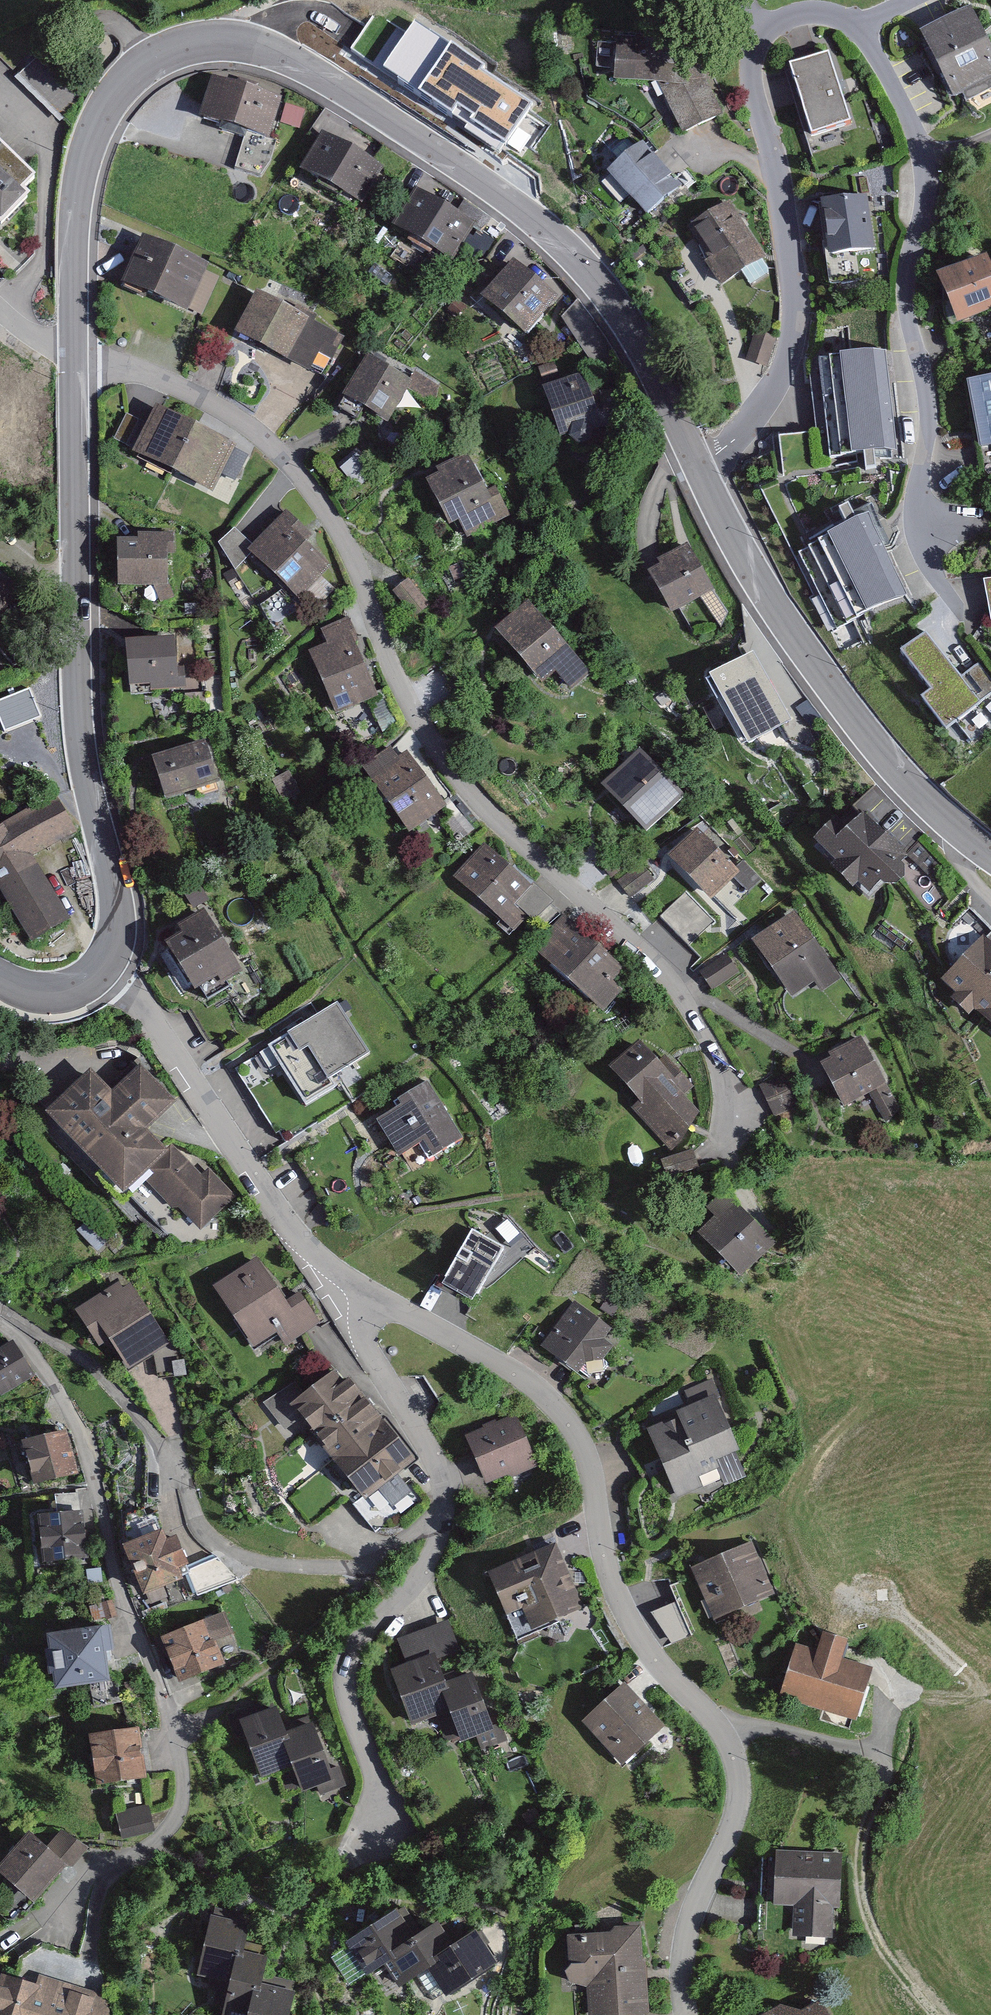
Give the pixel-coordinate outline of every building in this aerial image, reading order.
[(971,5),(921,29),(953,97),(964,92),(967,99),(990,88),(990,47),(971,5)] [(406,39),(372,16),(351,47),(500,148),(506,140),(524,152),(543,124),(524,112),(530,102),(482,69),(488,59),(450,33),(443,43),(415,24),(406,39)] [(96,80),(50,39),(15,78),(61,119),(96,80)] [(697,49),(617,41),(614,88),(658,92),(681,136),(723,121),(697,49)] [(828,50),(790,61),(812,131),(850,120),(828,50)] [(282,95),(211,74),(199,115),(220,122),(219,127),(245,135),(236,168),(261,174),(270,160),(275,140),(270,137),(282,95)] [(383,163),(322,130),(300,167),(362,202),(383,163)] [(681,183),(643,140),(607,169),(646,214),(681,183)] [(1,219),(26,193),(17,184),(30,171),(0,142),(0,218),(1,219)] [(459,211),(415,183),(389,223),(453,264),(464,247),(482,258),(494,241),(480,232),(488,218),(464,203),(459,211)] [(869,191),(820,197),(830,282),(858,279),(855,250),(875,248),(869,191)] [(766,257),(731,201),(690,227),(723,285),(743,271),(754,285),(769,276),(766,257)] [(225,267),(151,237),(130,287),(205,317),(225,267)] [(937,271),(958,322),(990,308),(990,261),(987,251),(937,271)] [(559,295),(514,258),(482,294),(528,333),(559,295)] [(347,340),(264,292),(239,336),(322,384),(347,340)] [(777,337),(756,332),(749,363),(770,368),(777,337)] [(887,349),(838,351),(826,354),(817,355),(814,367),(802,368),(807,437),(813,475),(840,476),(879,468),(897,450),(887,349)] [(413,379),(368,351),(335,404),(356,417),(364,405),(388,420),(413,379)] [(595,410),(582,371),(543,384),(560,435),(568,432),(577,442),(592,440),(594,429),(620,420),(615,404),(595,410)] [(967,387),(984,484),(990,482),(990,383),(967,387)] [(155,424),(126,409),(111,437),(142,453),(140,457),(219,497),(230,475),(240,480),(254,452),(164,406),(155,424)] [(488,489),(469,450),(436,466),(438,472),(427,477),(449,522),(459,517),(467,534),(509,514),(495,486),(488,489)] [(861,636),(908,595),(871,505),(785,553),(819,613),(833,606),(841,621),(850,616),(861,636)] [(340,569),(289,514),(253,548),(304,603),(340,569)] [(150,543),(125,544),(127,590),(166,589),(166,605),(181,604),(179,535),(150,536),(150,543)] [(740,621),(693,548),(649,576),(679,622),(706,604),(724,631),(740,621)] [(24,587),(0,568),(0,618),(24,587)] [(435,609),(412,584),(396,598),(419,624),(435,609)] [(597,676),(538,609),(505,638),(564,705),(597,676)] [(386,702),(351,625),(323,638),(335,651),(316,660),(344,721),(386,702)] [(927,632),(902,649),(932,689),(922,694),(947,730),(990,694),(990,677),(980,663),(962,677),(927,632)] [(191,639),(135,644),(140,695),(170,693),(171,698),(196,696),(191,639)] [(788,705),(753,651),(709,672),(748,740),(773,727),(789,742),(803,725),(796,700),(788,705)] [(0,698),(0,723),(4,733),(42,718),(29,687),(0,698)] [(232,790),(213,745),(158,769),(177,813),(232,790)] [(686,794),(639,748),(601,783),(648,831),(686,794)] [(415,757),(399,753),(371,774),(423,843),(466,811),(440,776),(430,779),(415,757)] [(60,794),(0,826),(0,886),(30,941),(72,918),(38,856),(81,833),(60,794)] [(845,827),(833,817),(813,837),(834,858),(829,863),(852,886),(856,883),(870,898),(884,883),(898,884),(905,873),(903,860),(907,855),(862,811),(845,827)] [(740,871),(698,827),(670,854),(712,898),(740,871)] [(656,878),(626,839),(601,859),(630,897),(656,878)] [(568,907),(492,845),(460,884),(525,938),(541,918),(552,927),(568,907)] [(727,932),(687,891),(660,916),(700,958),(727,932)] [(795,908),(752,939),(792,996),(814,981),(823,993),(844,978),(795,908)] [(242,972),(207,910),(179,926),(185,935),(168,944),(195,991),(200,988),(207,1000),(230,988),(226,981),(242,972)] [(636,971),(573,921),(543,957),(618,1016),(636,994),(625,985),(636,971)] [(942,977),(990,1020),(990,947),(978,936),(942,977)] [(739,974),(727,955),(700,971),(712,991),(739,974)] [(369,1055),(338,1005),(234,1068),(275,1135),(319,1109),(323,1116),(344,1103),(329,1079),(369,1055)] [(903,1113),(861,1036),(829,1051),(830,1057),(821,1061),(845,1105),(869,1094),(885,1121),(903,1113)] [(661,1060),(640,1040),(610,1066),(639,1101),(631,1107),(671,1151),(700,1111),(684,1094),(693,1085),(666,1055),(661,1060)] [(173,1099),(140,1064),(111,1092),(92,1072),(51,1110),(125,1187),(142,1170),(198,1227),(234,1193),(211,1169),(202,1177),(172,1146),(167,1150),(144,1126),(173,1099)] [(797,1109),(784,1076),(757,1086),(770,1119),(797,1109)] [(476,1148),(436,1088),(381,1124),(413,1172),(437,1156),(445,1168),(476,1148)] [(702,1172),(695,1149),(661,1159),(668,1182),(702,1172)] [(782,1241),(728,1185),(706,1206),(716,1216),(699,1232),(744,1278),(782,1241)] [(504,1246),(472,1229),(442,1283),(472,1300),(504,1246)] [(302,1308),(266,1258),(221,1289),(264,1350),(292,1330),(301,1342),(327,1324),(309,1298),(302,1308)] [(178,1348),(130,1274),(76,1308),(108,1358),(124,1347),(141,1372),(178,1348)] [(622,1327),(577,1298),(543,1350),(596,1385),(622,1347),(613,1341),(622,1327)] [(13,1351),(0,1359),(0,1402),(2,1405),(34,1385),(13,1351)] [(425,1467),(349,1368),(300,1406),(375,1505),(425,1467)] [(711,1378),(684,1390),(690,1405),(677,1410),(678,1418),(649,1429),(676,1498),(709,1496),(728,1488),(717,1465),(745,1453),(711,1378)] [(513,1418),(470,1436),(490,1482),(532,1464),(513,1418)] [(69,1430),(20,1441),(31,1491),(81,1480),(69,1430)] [(94,1513),(40,1518),(45,1570),(99,1565),(94,1513)] [(200,1583),(179,1532),(130,1552),(151,1603),(200,1583)] [(751,1541),(691,1568),(715,1621),(775,1594),(751,1541)] [(556,1543),(489,1572),(520,1643),(588,1613),(556,1543)] [(237,1560),(201,1575),(214,1601),(258,1580),(237,1560)] [(678,1596),(659,1604),(672,1634),(691,1626),(678,1596)] [(239,1636),(229,1614),(166,1641),(188,1692),(235,1672),(223,1643),(239,1636)] [(451,1648),(439,1618),(392,1637),(402,1661),(388,1667),(412,1726),(442,1714),(453,1740),(494,1723),(474,1673),(455,1681),(442,1652),(451,1648)] [(123,1629),(54,1638),(62,1698),(93,1694),(95,1708),(127,1704),(125,1687),(130,1687),(123,1629)] [(817,1651),(797,1644),(780,1693),(858,1719),(872,1667),(844,1658),(848,1640),(824,1632),(817,1651)] [(625,1683),(582,1721),(623,1766),(665,1725),(625,1683)] [(286,1732),(273,1701),(233,1717),(258,1777),(288,1765),(300,1793),(337,1778),(312,1721),(286,1732)] [(154,1733),(103,1741),(111,1791),(162,1784),(154,1733)] [(151,1803),(118,1809),(124,1840),(155,1825),(151,1803)] [(29,1833),(0,1863),(0,1872),(29,1900),(63,1865),(79,1848),(54,1825),(43,1837),(29,1833)] [(851,1851),(775,1848),(772,1907),(799,1909),(797,1946),(834,1947),(836,1908),(848,1909),(851,1851)] [(424,1945),(407,1915),(353,1945),(377,1989),(403,1975),(412,1990),(432,1979),(447,2004),(508,1971),(489,1937),(464,1951),(452,1930),(424,1945)] [(212,1923),(202,1977),(235,1983),(230,2014),(294,2014),(298,1993),(274,1989),(279,1957),(258,1953),(262,1931),(212,1923)] [(569,1935),(571,1983),(586,1986),(589,2014),(647,2014),(640,1926),(615,1928),(611,1932),(569,1935)] [(42,1950),(20,1964),(15,1980),(1,1977),(0,1981),(0,2014),(111,2014),(114,2003),(94,1998),(88,1965),(42,1950)] [(771,2014),(832,2014),(826,2005),(812,2013),(802,1997),(771,2014)]
